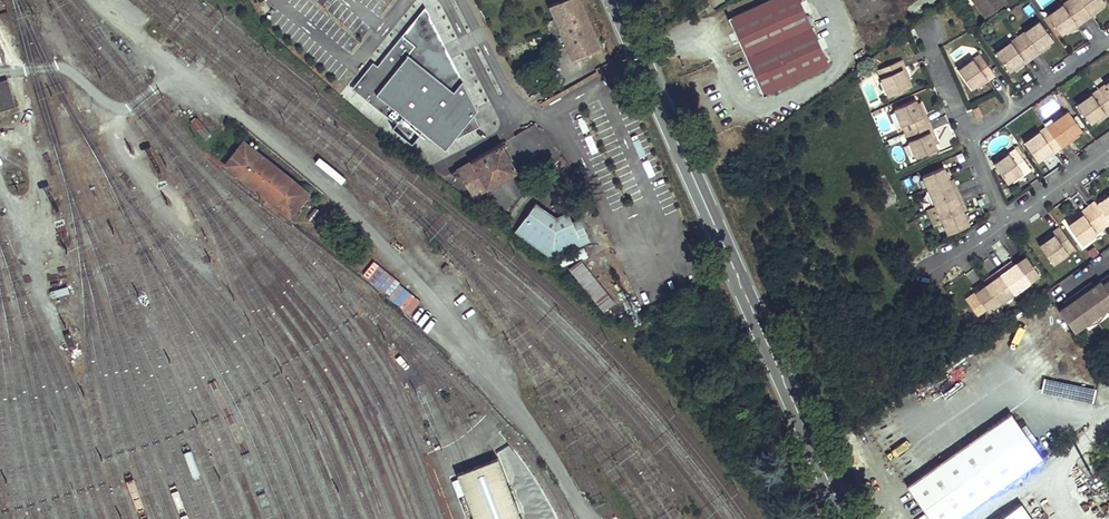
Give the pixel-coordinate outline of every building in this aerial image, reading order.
[(259,2),(264,11),(270,8),(265,0),(263,0),(259,2)] [(570,58),(589,49),(586,42),(594,38),(578,0),(545,0),(570,58)] [(727,9),(756,86),(821,59),(798,0),(750,0),(727,9)] [(1070,0),(1050,0),(1041,6),(1054,24),(1059,21),(1069,14),(1071,17),(1078,12),(1070,0)] [(1078,12),(1085,7),(1084,4),(1089,0),(1070,0),(1078,12)] [(453,63),(425,7),(402,35),(414,45),(420,37),(447,70),(453,63)] [(1045,31),(1032,13),(1017,23),(1020,27),(1013,32),(1025,49),(1032,44),(1030,41),(1041,34),(1045,31)] [(1071,17),(1069,14),(1059,21),(1060,24),(1071,17)] [(1020,27),(1017,23),(1010,28),(1013,32),(1020,27)] [(1013,32),(1010,28),(1003,33),(1006,37),(1013,32)] [(1025,49),(1013,32),(1006,37),(1003,33),(988,43),(1001,61),(1005,58),(1016,51),(1017,54),(1025,49)] [(1043,37),(1041,34),(1030,41),(1032,44),(1043,37)] [(477,109),(453,63),(447,70),(420,37),(414,45),(402,35),(356,92),(414,139),(422,130),(445,149),(452,139),(477,127),(471,116),(477,109)] [(513,56),(530,50),(527,42),(510,48),(513,56)] [(977,47),(974,43),(967,48),(970,53),(977,47)] [(989,64),(977,47),(970,53),(967,48),(952,59),(965,77),(969,75),(979,67),(981,70),(989,64)] [(898,57),(895,49),(876,57),(879,65),(875,67),(882,84),(903,75),(900,70),(895,59),(898,57)] [(1017,54),(1016,51),(1005,58),(1007,61),(1017,54)] [(903,69),(898,57),(895,59),(900,70),(903,69)] [(981,70),(979,67),(969,75),(971,77),(981,70)] [(1099,79),(1102,83),(1095,88),(1107,105),(1108,103),(1108,72),(1099,79)] [(7,79),(0,81),(0,110),(15,106),(7,79)] [(1102,83),(1099,79),(1092,84),(1095,88),(1102,83)] [(1095,88),(1092,84),(1085,89),(1088,93),(1095,88)] [(1107,105),(1095,88),(1088,93),(1085,89),(1070,99),(1083,118),(1087,114),(1098,107),(1100,110),(1107,105)] [(900,113),(903,121),(922,113),(919,104),(916,106),(911,94),(908,89),(888,98),(895,115),(900,113)] [(919,104),(914,93),(911,94),(916,106),(919,104)] [(1071,126),(1075,123),(1062,105),(1047,115),(1050,119),(1043,124),(1055,141),(1062,136),(1060,133),(1071,126)] [(983,116),(978,106),(973,109),(977,118),(983,116)] [(1100,110),(1098,107),(1087,114),(1089,117),(1100,110)] [(907,129),(902,131),(910,148),(930,139),(928,134),(923,122),(926,121),(922,113),(903,121),(907,129)] [(1043,124),(1050,119),(1047,115),(1040,120),(1043,124)] [(191,123),(206,140),(211,135),(196,119),(191,123)] [(1036,129),(1043,124),(1040,120),(1033,125),(1036,129)] [(931,132),(926,121),(923,122),(928,134),(931,132)] [(1055,141),(1043,124),(1036,129),(1033,125),(1018,135),(1031,153),(1035,151),(1046,143),(1048,146),(1055,141)] [(1073,129),(1071,126),(1060,133),(1062,136),(1073,129)] [(291,214),(308,191),(244,141),(226,164),(291,214)] [(1013,145),(1010,141),(1003,146),(1006,150),(1013,145)] [(516,172),(501,143),(457,169),(472,198),(516,172)] [(1048,146),(1046,143),(1035,151),(1037,153),(1048,146)] [(1025,162),(1013,145),(1006,150),(1003,146),(988,157),(1001,175),(1006,172),(1016,164),(1018,167),(1025,162)] [(934,160),(916,168),(921,180),(942,171),(941,170),(939,171),(934,160)] [(1018,167),(1016,164),(1006,172),(1008,174),(1018,167)] [(921,180),(928,199),(950,190),(946,181),(942,171),(921,180)] [(950,190),(928,199),(935,216),(956,207),(953,198),(950,190)] [(1102,195),(1097,198),(1087,205),(1085,202),(1078,207),(1090,224),(1097,220),(1100,224),(1108,217),(1108,205),(1102,195)] [(1096,195),(1085,202),(1087,205),(1097,198),(1096,195)] [(590,241),(579,217),(571,221),(567,211),(556,217),(535,202),(514,232),(552,258),(590,241)] [(959,219),(954,208),(957,207),(956,207),(935,216),(940,227),(959,219)] [(1090,224),(1078,207),(1071,213),(1073,215),(1062,223),(1058,226),(1071,244),(1086,233),(1083,229),(1090,224)] [(1073,215),(1071,213),(1060,220),(1062,223),(1073,215)] [(1100,224),(1097,220),(1090,224),(1093,228),(1100,224)] [(1093,228),(1090,224),(1083,229),(1086,233),(1093,228)] [(1061,245),(1049,228),(1041,233),(1043,236),(1033,243),(1029,246),(1041,265),(1057,254),(1054,250),(1061,245)] [(1043,236),(1041,233),(1031,240),(1033,243),(1043,236)] [(1064,249),(1061,245),(1054,250),(1057,254),(1064,249)] [(563,267),(587,256),(583,246),(557,258),(561,266),(563,267)] [(1017,258),(1015,256),(1006,263),(1007,265),(1017,258)] [(1029,275),(1017,258),(1007,265),(1019,282),(1029,275)] [(580,259),(568,269),(604,313),(615,303),(580,259)] [(1019,282),(1007,265),(1006,263),(1003,265),(997,269),(995,266),(988,270),(1004,292),(1019,282)] [(1004,292),(988,270),(980,276),(982,279),(976,283),(974,285),(987,304),(1004,292)] [(1091,286),(1105,307),(1108,310),(1108,278),(1107,280),(1105,277),(1091,286)] [(976,288),(974,285),(964,292),(966,295),(976,288)] [(987,304),(974,285),(976,288),(966,295),(977,311),(987,304)] [(1082,288),(1068,297),(1085,322),(1105,307),(1091,286),(1084,291),(1082,288)] [(1056,310),(1050,315),(1064,336),(1085,322),(1068,297),(1054,307),(1056,310)] [(1010,413),(906,487),(929,518),(955,518),(1042,458),(1031,443),(1020,427),(1010,413)] [(1025,424),(1020,427),(1031,443),(1036,440),(1025,424)] [(494,456),(454,471),(473,518),(518,518),(494,456)]
